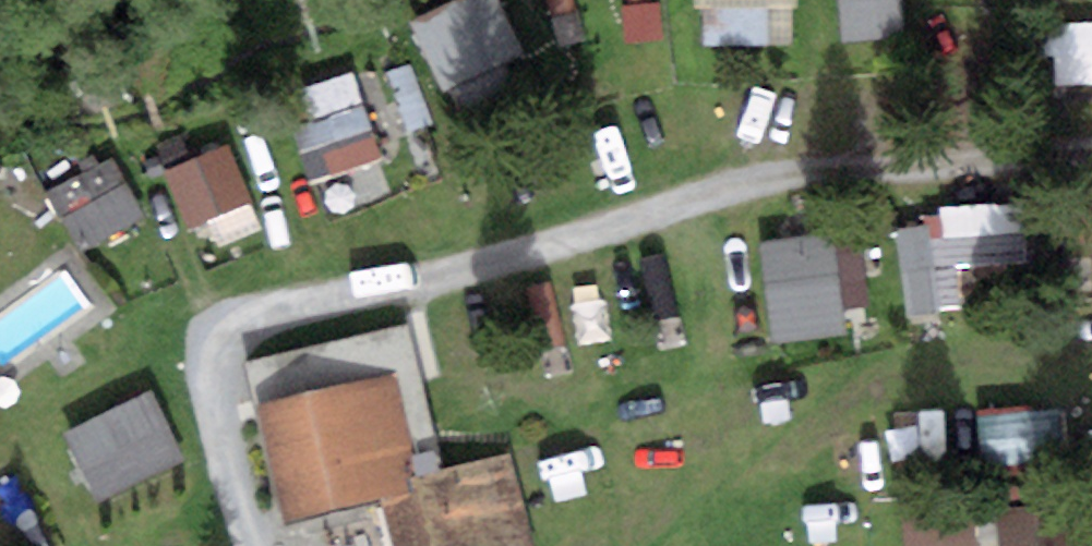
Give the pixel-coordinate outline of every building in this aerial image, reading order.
[(445,112),(527,83),(498,0),(493,0),(415,28),(445,112)] [(588,54),(660,54),(660,0),(588,0),(588,54)] [(702,62),(798,57),(795,0),(699,0),(702,62)] [(897,0),(838,0),(841,55),(900,51),(897,0)] [(1091,96),(1091,35),(1066,29),(1051,86),(1091,96)] [(404,73),(357,87),(375,147),(422,133),(404,73)] [(344,208),(383,199),(357,87),(293,102),(315,196),(339,190),(344,208)] [(164,181),(185,246),(253,224),(232,160),(164,181)] [(992,278),(1024,276),(1021,220),(897,226),(903,332),(994,327),(992,278)] [(829,246),(755,260),(775,360),(849,346),(829,246)] [(51,344),(36,313),(0,331),(0,369),(51,344)] [(273,421),(297,531),(401,508),(410,545),(541,545),(524,468),(441,486),(419,389),(273,421)] [(63,445),(91,516),(183,479),(154,408),(63,445)] [(1008,537),(903,545),(1009,545),(1008,537)]
